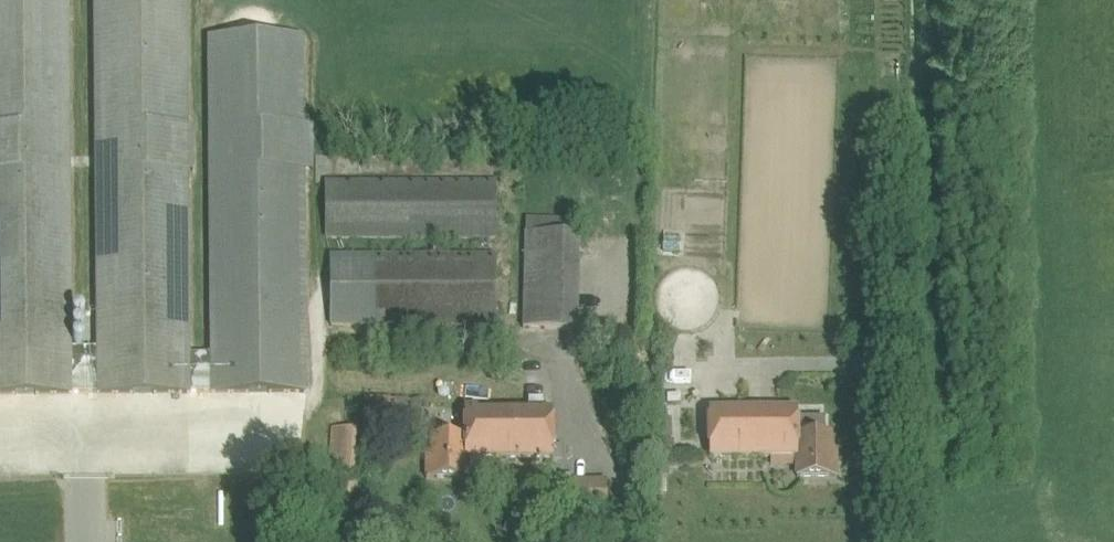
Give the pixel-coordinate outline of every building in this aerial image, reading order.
[(72,393),(72,392),(97,392),(97,393),(190,392),(190,391),(214,391),(214,392),(307,391),(306,170),(315,170),(314,127),(307,127),(306,37),(210,38),(213,355),(193,355),(189,0),(95,0),(99,349),(74,348),(71,0),(0,0),(0,393),(72,393)] [(497,177),(324,178),(325,237),(496,237),(497,177)] [(524,326),(583,326),(585,215),(526,215),(524,326)] [(495,254),(378,254),(330,254),(331,324),(382,323),(495,323),(495,254)] [(850,329),(845,326),(840,327),(837,331),(838,337),(843,340),(848,339),(851,334),(850,329)] [(673,349),(662,350),(662,360),(673,360),(673,349)] [(364,394),(363,427),(421,427),(421,395),(413,396),(413,394),(364,394)] [(431,459),(426,459),(426,478),(465,477),(465,465),(470,465),(470,457),(553,457),(553,409),(478,410),(478,405),(464,405),(464,435),(431,435),(431,459)] [(709,409),(709,434),(709,456),(792,456),(792,463),(797,463),(797,476),(836,476),(836,458),(831,458),(831,434),(798,434),(797,408),(709,409)] [(335,426),(328,506),(326,528),(357,530),(366,429),(335,426)] [(658,456),(674,456),(673,439),(658,439),(658,456)] [(607,479),(554,480),(554,511),(607,510),(607,479)]
